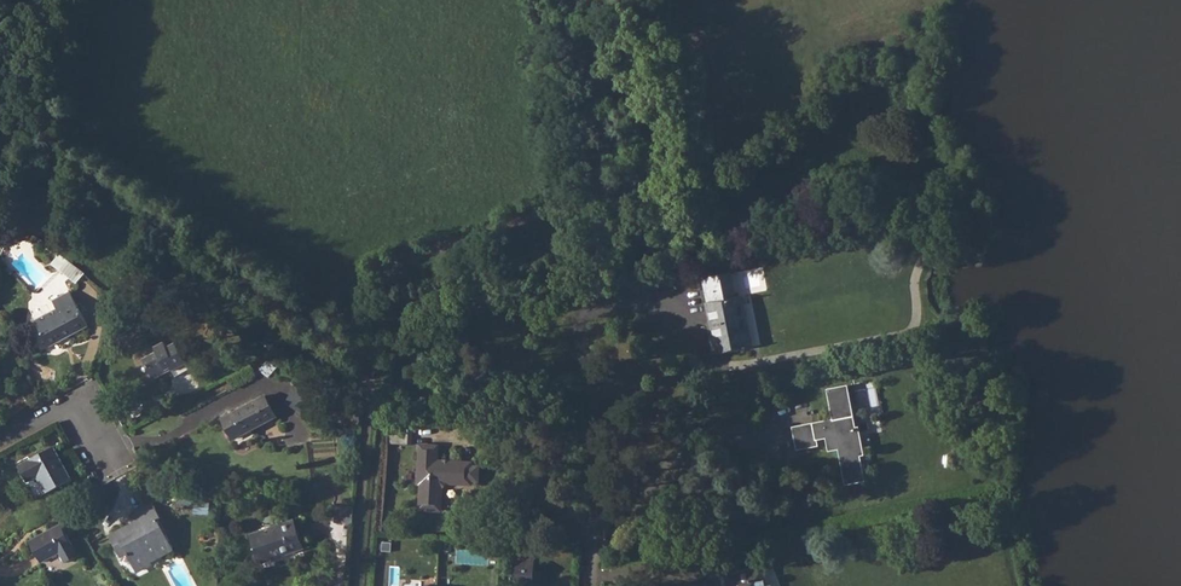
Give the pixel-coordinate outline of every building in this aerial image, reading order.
[(685,262),(624,275),(629,294),(682,283),(687,273),(685,262)] [(82,271),(75,265),(66,274),(71,278),(74,276),(76,277),(82,271)] [(707,305),(715,342),(721,341),(723,353),(741,349),(739,338),(750,335),(742,298),(736,299),(731,274),(704,280),(709,304),(707,305)] [(36,322),(49,346),(88,325),(70,292),(53,301),(58,310),(36,322)] [(143,359),(153,378),(171,368),(175,377),(190,369),(183,355),(189,352),(182,339),(167,347),(164,342),(155,347),(157,351),(143,359)] [(794,428),(799,449),(817,446),(816,440),(828,437),(830,450),(839,448),(847,484),(864,481),(859,456),(864,454),(858,428),(856,429),(847,387),(829,390),(835,420),(794,428)] [(298,394),(291,405),(305,415),(313,403),(298,394)] [(265,396),(223,419),(234,440),(276,417),(265,396)] [(391,428),(390,443),(413,445),(414,430),(391,428)] [(54,447),(19,466),(28,482),(38,477),(47,494),(72,480),(54,447)] [(437,461),(420,461),(419,485),(422,484),(421,509),(441,510),(442,489),(447,483),(477,484),(477,481),(479,481),(479,467),(477,467),(477,463),(449,462),(449,464),(444,464),(444,462),(437,461)] [(110,538),(116,549),(120,557),(127,553),(137,572),(153,564),(151,561),(163,555),(174,549),(159,520),(162,519),(153,503),(131,514),(137,524),(110,538)] [(353,507),(336,506),(335,523),(352,523),(353,507)] [(270,532),(253,538),(261,561),(272,557),(273,558),(283,555),(282,553),(302,547),(294,524),(278,529),(277,528),(269,531),(270,532)] [(62,525),(30,542),(42,563),(60,553),(66,563),(79,556),(62,525)] [(518,560),(518,567),(536,568),(536,561),(518,560)] [(517,581),(534,582),(534,585),(542,585),(542,573),(535,572),(536,568),(518,567),(517,581)] [(726,577),(728,585),(768,585),(764,570),(726,577)]
